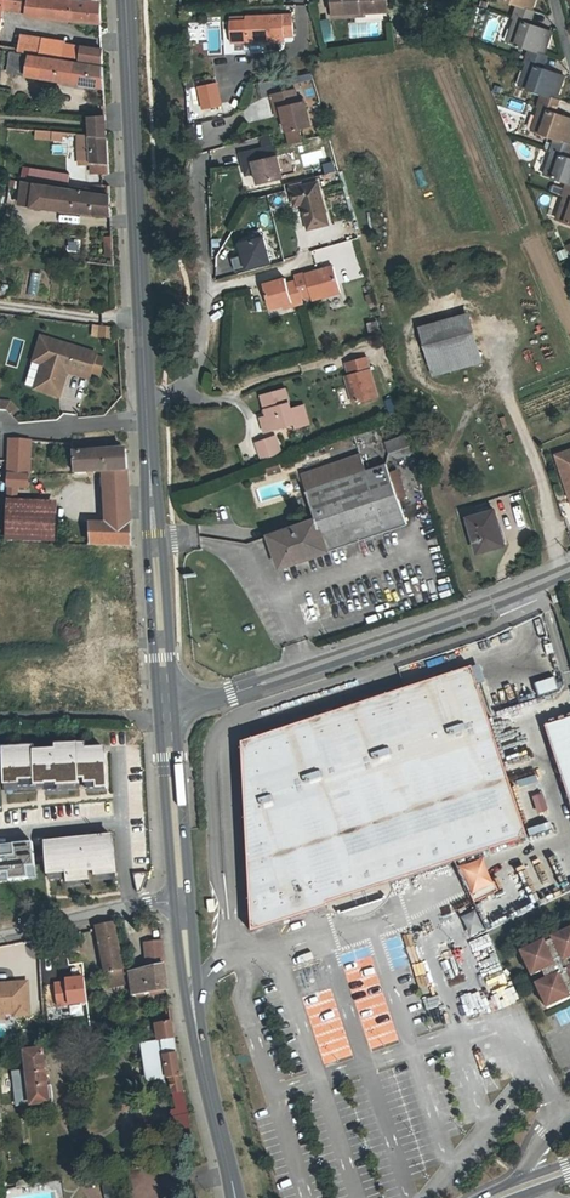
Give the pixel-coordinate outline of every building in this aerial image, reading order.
[(29,0),(4,0),(3,9),(8,9),(8,11),(27,14),(27,12),(29,0)] [(70,0),(29,0),(27,12),(40,13),(39,17),(101,23),(101,3),(70,0)] [(333,13),(359,12),(359,13),(387,11),(387,0),(343,0),(343,1),(332,2),(333,13)] [(517,4),(531,9),(534,0),(505,0),(517,4)] [(531,9),(517,4),(512,18),(515,19),(512,28),(514,28),(509,42),(530,49),(543,54),(551,31),(528,23),(532,10),(531,9)] [(246,16),(246,20),(247,42),(269,41),(269,37),(293,36),(292,14),(246,16)] [(324,41),(333,38),(327,17),(318,19),(324,41)] [(220,19),(186,21),(187,40),(207,39),(208,55),(222,54),(220,19)] [(247,42),(246,20),(230,21),(231,43),(247,42)] [(63,57),(65,44),(66,42),(22,35),(19,51),(63,59),(63,57)] [(79,60),(82,46),(65,44),(63,57),(79,60)] [(102,50),(82,46),(79,60),(103,64),(102,50)] [(543,54),(530,49),(525,62),(527,63),(524,72),(527,73),(522,86),(542,93),(556,98),(564,76),(540,68),(545,54),(543,54)] [(27,75),(30,56),(15,53),(12,73),(27,75)] [(103,67),(30,56),(27,75),(104,87),(103,67)] [(221,105),(217,84),(217,83),(199,86),(199,87),(204,109),(221,105)] [(272,95),(275,109),(281,108),(283,114),(289,142),(302,140),(299,128),(311,126),(305,102),(299,103),(296,89),(272,95)] [(542,93),(537,107),(540,108),(537,116),(539,117),(534,131),(554,138),(568,143),(569,137),(569,118),(552,112),(557,99),(556,98),(542,93)] [(90,135),(107,136),(105,115),(89,117),(90,135)] [(61,138),(62,132),(37,130),(36,138),(52,139),(53,138),(53,137),(61,138)] [(109,173),(107,136),(90,135),(78,134),(79,160),(85,159),(85,164),(91,164),(91,173),(109,173)] [(554,138),(549,151),(552,152),(549,161),(551,162),(546,175),(567,182),(569,183),(569,158),(565,156),(569,143),(568,143),(554,138)] [(274,146),(254,151),(256,161),(253,162),(255,172),(258,182),(258,184),(282,178),(281,176),(275,145),(274,146)] [(256,161),(254,151),(247,152),(252,173),(255,172),(253,162),(256,161)] [(250,172),(245,156),(238,158),(243,174),(250,172)] [(52,182),(52,181),(54,172),(35,169),(33,179),(52,182)] [(70,174),(54,172),(52,181),(68,183),(70,174)] [(318,182),(291,189),(295,205),(302,203),(308,229),(328,224),(318,182)] [(567,182),(562,196),(564,197),(561,205),(564,206),(559,220),(569,223),(569,183),(567,182)] [(19,204),(32,206),(35,184),(23,183),(19,204)] [(110,196),(35,184),(32,206),(32,207),(111,215),(110,196)] [(112,236),(104,237),(105,257),(113,257),(112,236)] [(236,272),(271,262),(264,237),(240,244),(244,255),(232,258),(236,272)] [(271,309),(284,305),(291,303),(292,306),(302,304),(313,301),(312,300),(311,296),(325,291),(326,296),(340,292),(333,266),(305,274),(305,273),(294,276),(296,281),(287,283),(285,278),(264,285),(271,309)] [(29,271),(27,295),(42,296),(44,272),(29,271)] [(312,300),(326,296),(325,291),(311,296),(312,300)] [(467,316),(423,329),(435,373),(479,361),(467,316)] [(108,338),(110,326),(90,324),(89,336),(108,338)] [(41,339),(38,351),(46,354),(43,365),(36,389),(59,396),(66,372),(67,371),(64,370),(65,366),(90,374),(90,373),(99,375),(104,359),(95,357),(96,355),(41,339)] [(46,354),(38,351),(34,362),(43,365),(46,354)] [(367,357),(346,363),(353,389),(349,390),(353,404),(378,397),(367,357)] [(89,379),(90,374),(65,366),(64,370),(67,371),(66,372),(89,379)] [(262,396),(268,417),(271,429),(271,430),(295,424),(296,427),(309,423),(304,405),(291,409),(285,389),(262,396)] [(10,402),(6,402),(5,411),(7,411),(12,416),(18,411),(10,402)] [(271,429),(268,417),(261,418),(265,431),(271,429)] [(408,434),(385,442),(389,454),(397,459),(414,453),(408,434)] [(257,443),(263,460),(280,453),(274,436),(257,443)] [(10,439),(9,453),(29,454),(30,441),(10,439)] [(129,499),(126,450),(107,451),(107,441),(73,443),(73,444),(73,446),(69,446),(69,450),(73,450),(74,475),(103,474),(118,473),(119,483),(117,484),(118,496),(122,500),(129,499)] [(556,455),(569,497),(569,450),(556,455)] [(9,460),(8,475),(28,476),(29,454),(9,453),(9,460)] [(406,524),(397,499),(389,474),(385,465),(365,472),(360,456),(303,475),(309,491),(307,491),(317,519),(270,536),(281,567),(406,524)] [(269,474),(281,471),(279,465),(267,468),(269,474)] [(396,471),(389,474),(397,499),(405,496),(396,471)] [(103,474),(106,525),(131,525),(129,499),(122,500),(118,496),(117,484),(119,483),(118,473),(103,474)] [(28,487),(28,476),(8,475),(8,486),(17,487),(28,487)] [(17,487),(8,486),(7,500),(17,500),(17,487)] [(57,502),(17,500),(7,500),(6,522),(5,534),(5,541),(56,543),(57,502)] [(494,511),(468,518),(478,552),(504,545),(494,511)] [(132,546),(131,525),(106,525),(90,524),(91,545),(132,546)] [(242,744),(247,832),(260,873),(269,898),(251,904),(252,933),(328,908),(327,904),(341,900),(346,915),(381,903),(376,888),(390,883),(528,838),(472,668),(242,744)] [(559,691),(555,678),(535,685),(539,697),(559,691)] [(545,727),(569,802),(569,719),(545,727)] [(57,752),(43,753),(45,786),(45,792),(79,790),(79,780),(86,780),(87,789),(107,788),(105,751),(77,752),(77,747),(56,748),(57,752)] [(37,782),(35,753),(35,749),(4,751),(6,792),(36,791),(36,787),(36,782),(37,782)] [(36,787),(45,786),(43,753),(35,753),(37,782),(36,782),(36,787)] [(530,795),(537,813),(546,809),(539,791),(530,795)] [(527,835),(550,828),(547,820),(524,827),(527,835)] [(260,873),(247,832),(251,904),(269,898),(260,873)] [(112,838),(93,840),(95,859),(94,859),(94,866),(89,867),(89,864),(88,864),(86,845),(46,849),(49,876),(68,874),(68,878),(69,882),(89,880),(89,873),(96,872),(97,874),(116,872),(112,838)] [(95,859),(93,840),(85,841),(86,845),(88,864),(89,864),(89,867),(94,866),(94,859),(95,859)] [(46,845),(46,849),(86,845),(85,841),(46,845)] [(37,878),(33,843),(14,845),(14,847),(15,856),(1,857),(0,851),(0,882),(37,878)] [(116,880),(116,872),(97,874),(97,880),(112,880),(116,880)] [(141,892),(148,873),(133,873),(137,893),(141,892)] [(327,904),(328,908),(330,912),(334,915),(338,916),(343,918),(348,919),(353,919),(357,919),(362,918),(366,917),(371,915),(374,914),(379,911),(382,908),(386,904),(389,898),(392,894),(393,891),(390,883),(376,888),(381,903),(346,915),(341,900),(327,904)] [(467,936),(481,930),(472,905),(458,910),(467,936)] [(124,976),(114,923),(97,926),(107,979),(124,976)] [(547,1009),(569,998),(569,929),(552,938),(553,940),(546,944),(545,941),(520,953),(532,977),(543,971),(547,979),(535,984),(547,1009)] [(168,990),(162,941),(146,943),(149,968),(133,972),(129,973),(132,995),(168,990)] [(85,1004),(83,976),(52,978),(53,1006),(85,1004)] [(125,983),(124,976),(107,979),(108,987),(125,983)] [(4,1011),(4,1013),(16,1012),(16,1015),(30,1014),(28,982),(8,983),(8,986),(0,987),(0,1011),(4,1011)] [(323,1065),(352,1057),(331,988),(302,997),(323,1065)] [(120,1026),(137,1024),(135,1013),(119,1016),(120,1026)] [(169,1078),(180,1076),(172,1021),(158,1023),(161,1040),(162,1047),(144,1050),(149,1081),(169,1078)] [(151,1033),(150,1024),(137,1026),(130,1028),(132,1036),(151,1033)] [(143,1043),(144,1050),(162,1047),(161,1040),(143,1043)] [(47,1085),(43,1049),(42,1050),(41,1044),(26,1046),(27,1051),(25,1052),(27,1071),(16,1072),(18,1088),(29,1087),(32,1105),(54,1103),(51,1085),(47,1085)] [(173,1094),(184,1091),(180,1076),(169,1078),(173,1094)] [(189,1115),(184,1091),(173,1094),(176,1110),(171,1111),(172,1119),(174,1118),(189,1115)] [(194,1141),(189,1115),(174,1118),(179,1144),(194,1141)] [(164,1144),(148,1147),(149,1156),(166,1153),(164,1144)] [(16,1181),(17,1187),(31,1185),(30,1179),(16,1181)] [(103,1185),(105,1194),(121,1190),(119,1182),(103,1185)]
